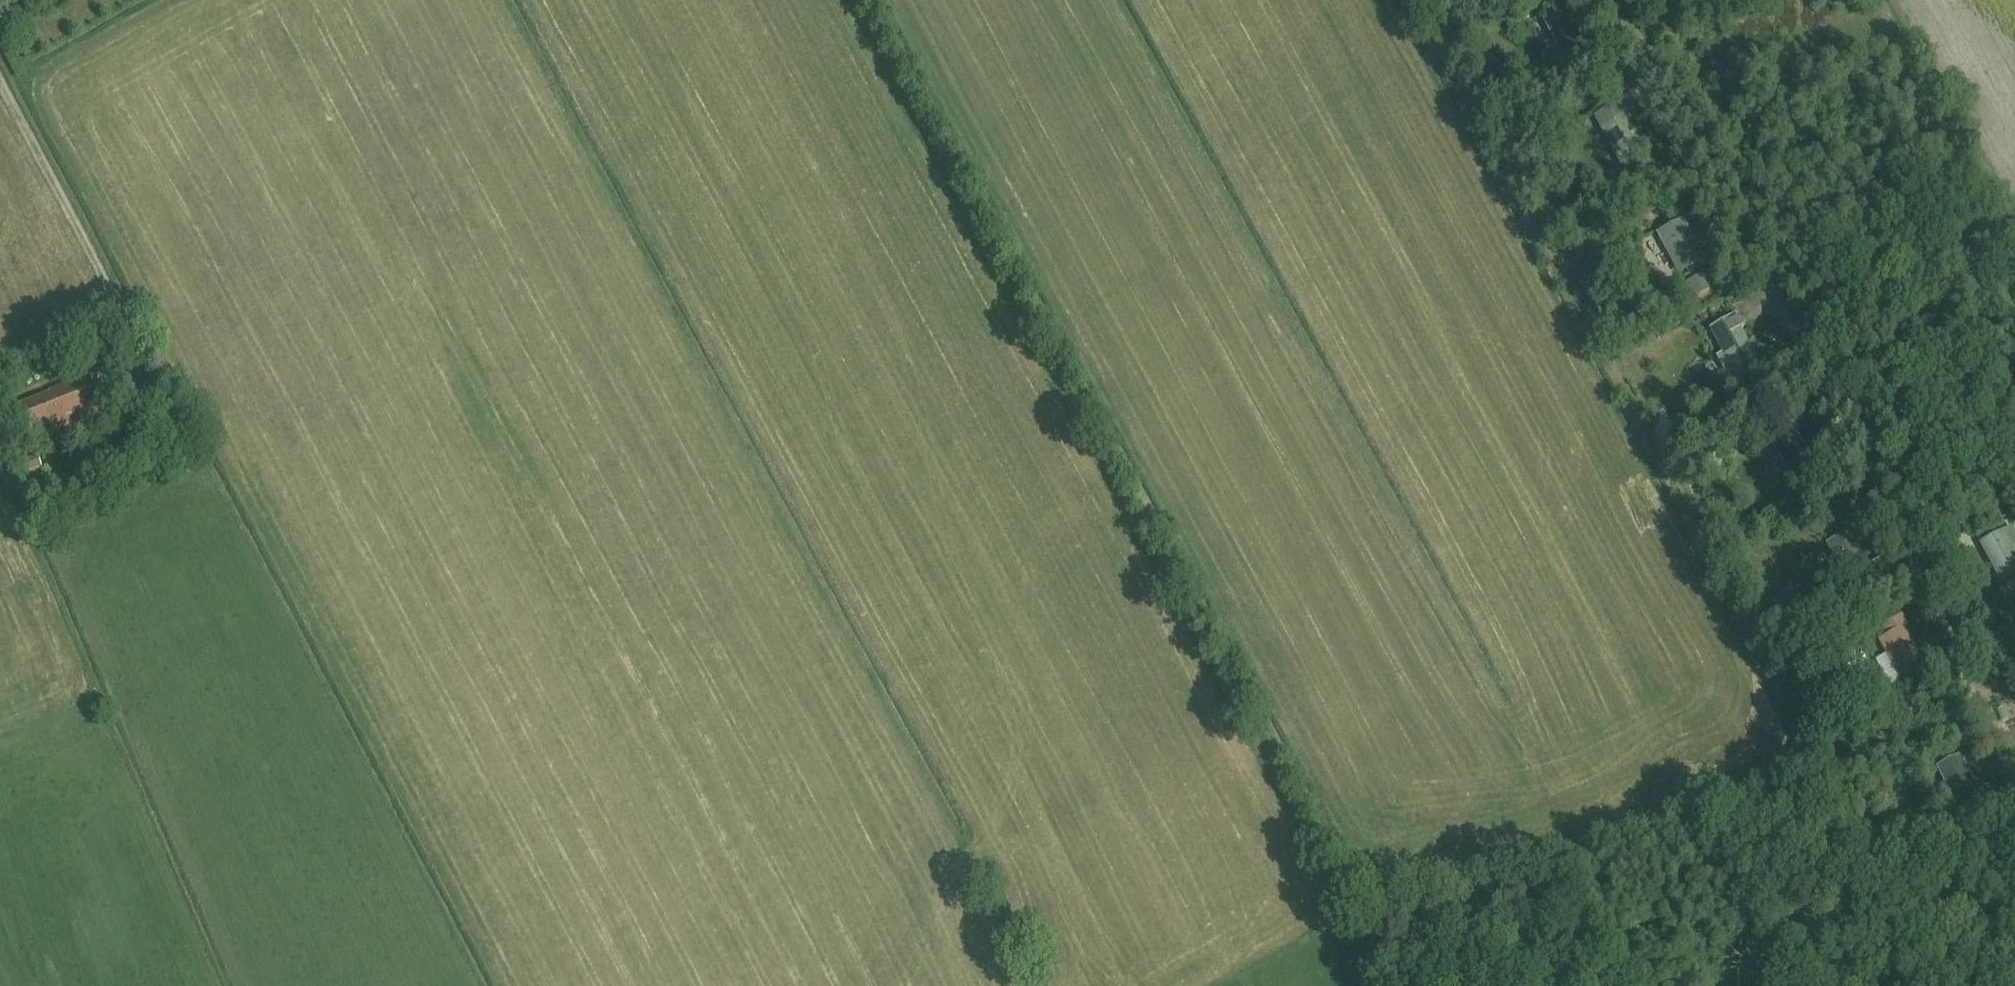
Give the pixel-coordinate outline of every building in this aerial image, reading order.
[(1564,59),(1586,47),(1566,10),(1544,22),(1564,59)] [(1624,170),(1647,158),(1625,119),(1618,104),(1595,116),(1605,135),(1624,170)] [(1680,272),(1702,260),(1682,223),(1660,235),(1680,272)] [(1738,380),(1760,368),(1739,330),(1744,327),(1738,316),(1720,326),(1728,341),(1719,345),(1738,380)] [(63,427),(102,412),(87,376),(51,391),(52,397),(21,409),(32,438),(63,426),(63,427)] [(1794,483),(1816,471),(1795,432),(1799,430),(1793,419),(1775,428),(1783,443),(1775,448),(1794,483)] [(81,454),(104,446),(100,437),(78,445),(81,454)] [(1881,560),(1868,567),(1850,533),(1828,545),(1848,582),(1858,577),(1861,584),(1870,579),(1871,582),(1888,572),(1881,560)] [(2014,577),(2014,554),(2004,533),(1990,540),(1992,544),(1984,549),(2002,584),(2014,577)] [(1902,681),(1924,669),(1903,630),(1907,628),(1901,616),(1883,626),(1892,641),(1883,646),(1902,681)] [(1958,809),(1979,798),(1985,813),(2000,807),(1991,785),(1977,791),(1960,758),(1947,764),(1949,769),(1940,773),(1958,809)]
